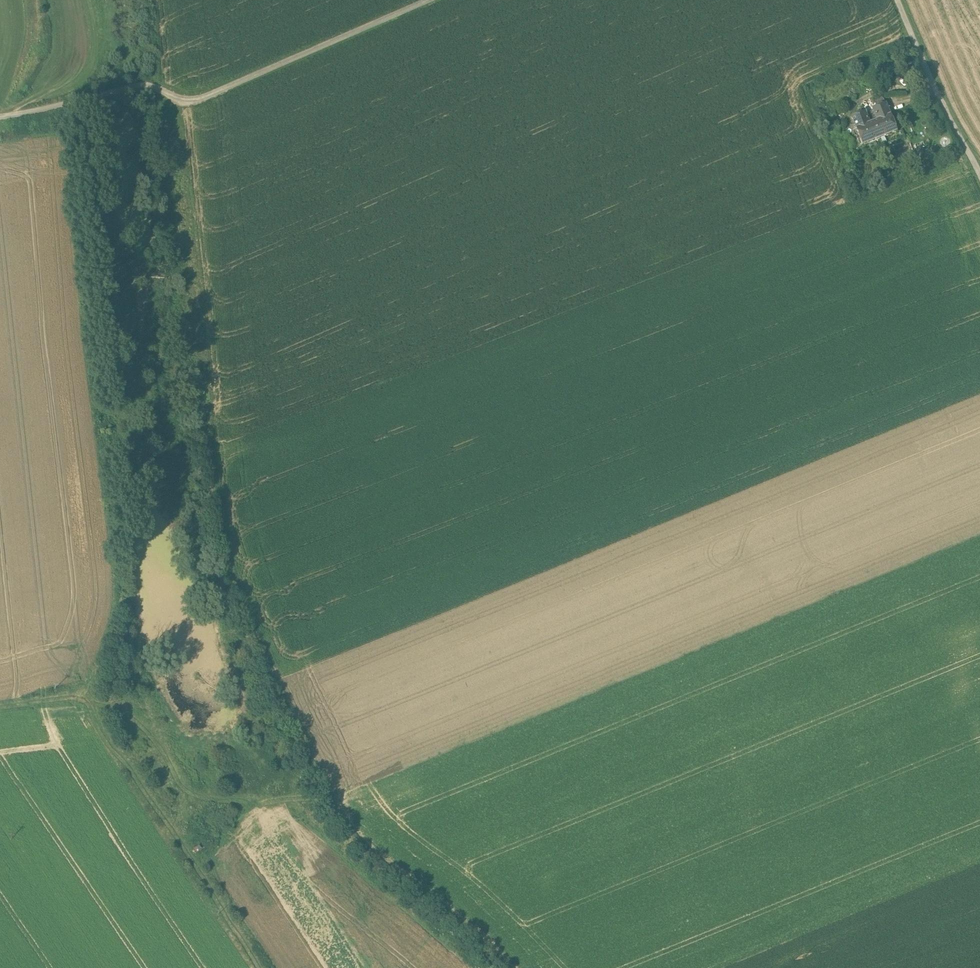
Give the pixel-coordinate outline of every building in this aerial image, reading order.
[(891,102),(856,115),(869,145),(903,131),(891,102)]
